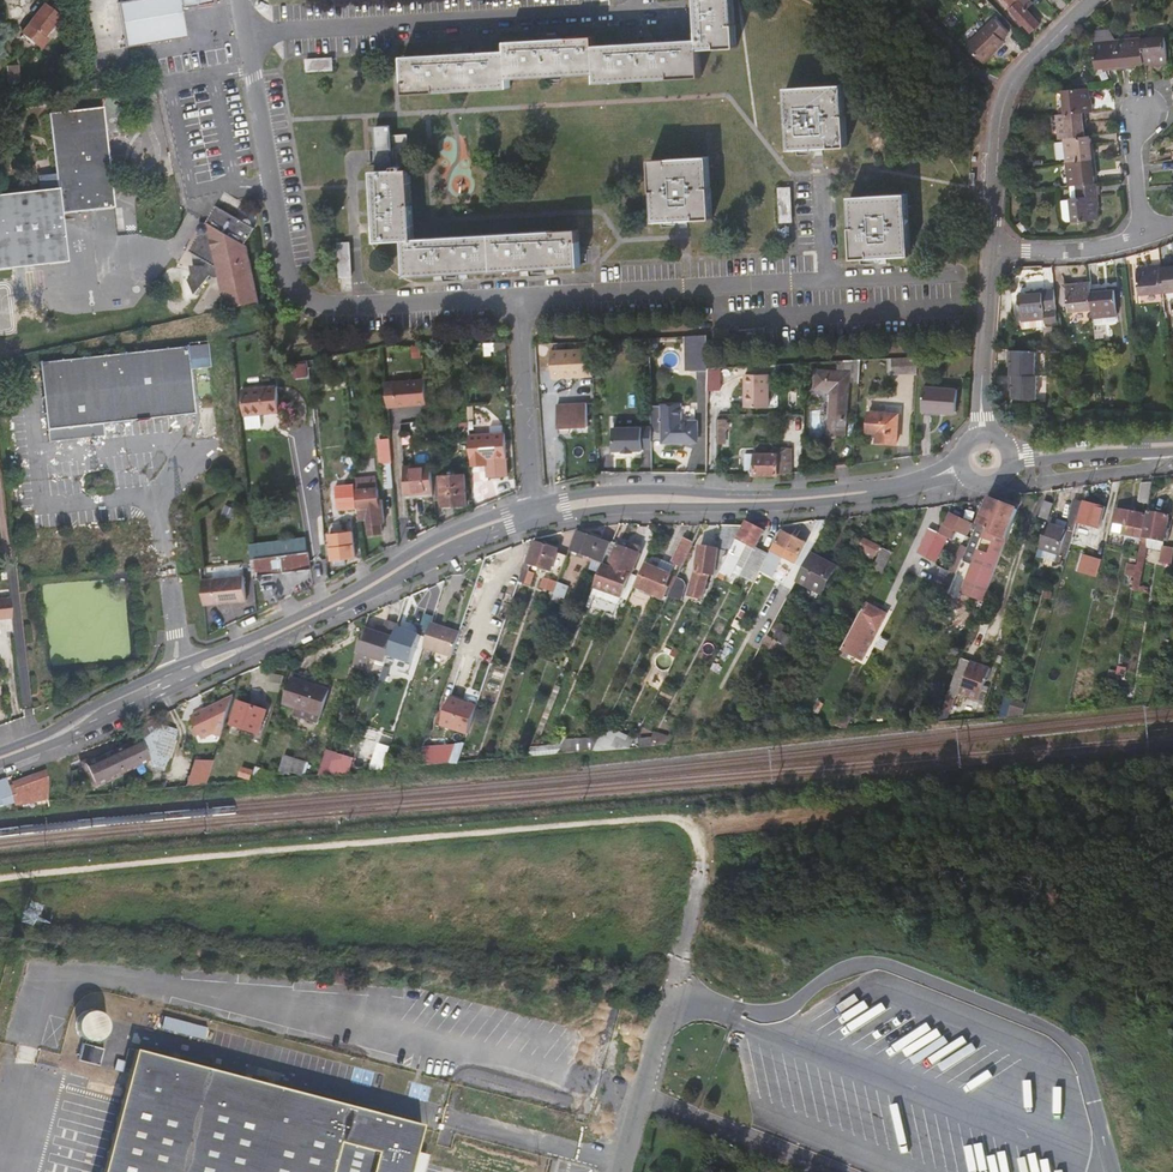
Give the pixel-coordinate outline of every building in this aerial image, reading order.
[(211,0),(132,0),(118,2),(126,48),(186,38),(181,9),(212,4),(211,0)] [(405,57),(406,91),(510,85),(509,76),(544,74),(597,70),(598,80),(701,74),(700,49),(733,47),(731,0),(697,0),(699,41),(657,43),(595,46),(595,37),(508,42),(508,51),(405,57)] [(1023,6),(1017,0),(1007,0),(1010,4),(1007,7),(1029,31),(1038,23),(1023,6)] [(55,11),(57,8),(53,5),(51,8),(45,4),(21,33),(41,49),(48,40),(45,37),(61,16),(55,11)] [(980,60),(990,51),(1002,40),(1000,38),(1007,32),(993,17),(965,43),(980,60)] [(1152,66),(1161,66),(1159,36),(1134,38),(1136,64),(1152,62),(1152,66)] [(1122,65),(1136,64),(1134,38),(1110,41),(1112,70),(1121,69),(1122,65)] [(1103,71),(1112,70),(1110,41),(1086,43),(1088,68),(1103,67),(1103,71)] [(990,51),(980,60),(981,61),(991,52),(990,51)] [(333,58),(307,59),(308,70),(333,69),(333,58)] [(8,76),(18,76),(18,66),(7,66),(8,76)] [(789,89),(793,149),(816,148),(845,146),(841,85),(789,89)] [(1055,92),(1057,116),(1078,114),(1086,113),(1085,104),(1081,104),(1079,89),(1055,92)] [(48,113),(57,189),(0,195),(0,270),(13,268),(66,262),(61,214),(114,207),(103,107),(48,113)] [(1050,117),(1052,142),(1058,141),(1076,139),(1075,123),(1078,123),(1078,114),(1057,116),(1050,117)] [(550,265),(580,263),(580,255),(578,231),(455,238),(412,240),(408,169),(410,169),(408,134),(376,136),(378,157),(379,171),(375,171),(376,185),(379,241),(406,240),(407,273),(434,272),(463,270),(472,269),(536,266),(550,265)] [(1084,153),(1082,139),(1076,139),(1058,141),(1060,165),(1088,163),(1087,153),(1084,153)] [(683,219),(710,218),(706,158),(655,160),(658,220),(683,219)] [(1088,171),(1088,163),(1060,165),(1062,190),(1063,190),(1069,189),(1087,187),(1085,172),(1088,171)] [(1065,222),(1065,226),(1089,224),(1088,208),(1091,208),(1090,199),(1088,187),(1087,187),(1069,189),(1070,201),(1064,202),(1054,203),(1056,221),(1060,223),(1065,222)] [(768,239),(787,238),(786,188),(767,189),(768,239)] [(857,258),(908,255),(905,195),(872,197),(853,197),(857,258)] [(217,277),(224,310),(226,310),(258,303),(246,247),(243,245),(254,229),(216,205),(207,221),(205,222),(202,222),(200,223),(199,227),(199,229),(201,231),(189,250),(206,260),(205,267),(195,267),(195,276),(190,278),(187,279),(193,294),(210,275),(213,278),(217,277)] [(957,246),(968,246),(968,233),(958,232),(957,246)] [(341,276),(352,276),(350,242),(339,243),(341,276)] [(1153,269),(1156,297),(1172,295),(1172,270),(1163,271),(1162,268),(1153,269)] [(1132,299),(1156,297),(1153,269),(1144,270),(1145,273),(1130,275),(1132,299)] [(1082,286),(1057,289),(1060,310),(1060,316),(1084,314),(1082,294),(1082,286)] [(1048,325),(1047,315),(1045,293),(1022,295),(1022,298),(1010,299),(1012,324),(1013,330),(1036,328),(1036,326),(1048,325)] [(1091,293),(1082,294),(1084,314),(1085,322),(1109,320),(1106,294),(1091,296),(1091,293)] [(714,331),(713,331),(714,347),(733,346),(732,330),(714,331)] [(702,370),(702,368),(701,335),(680,336),(680,370),(702,370)] [(58,427),(103,423),(178,414),(195,413),(190,365),(209,363),(207,344),(40,362),(42,382),(46,418),(47,429),(58,427)] [(591,349),(551,351),(553,378),(593,375),(591,349)] [(917,374),(919,357),(888,358),(889,374),(917,374)] [(859,383),(860,360),(838,361),(838,372),(817,371),(815,389),(831,390),(829,433),(845,434),(849,382),(859,383)] [(1029,386),(1027,363),(1000,365),(1001,375),(1004,375),(1005,382),(1005,389),(1029,386)] [(716,389),(716,367),(702,368),(702,370),(702,389),(716,389)] [(747,373),(746,393),(751,392),(751,406),(770,406),(771,372),(747,373)] [(425,380),(395,382),(397,407),(409,407),(409,405),(415,405),(415,406),(427,405),(425,380)] [(262,414),(280,413),(277,386),(242,389),(245,416),(246,416),(248,429),(263,428),(262,414)] [(1034,410),(1032,386),(1029,386),(1005,389),(1006,396),(1009,395),(1009,402),(1010,412),(1034,410)] [(923,410),(956,413),(958,389),(925,387),(923,410)] [(24,424),(35,425),(36,403),(25,402),(24,424)] [(560,434),(588,433),(588,426),(589,426),(588,403),(557,405),(558,429),(559,428),(560,434)] [(662,443),(698,442),(698,421),(681,421),(681,406),(662,407),(662,443)] [(876,442),(897,443),(899,414),(869,412),(868,432),(877,433),(876,442)] [(719,414),(719,438),(727,438),(727,426),(730,426),(730,414),(719,414)] [(105,437),(103,423),(58,427),(47,429),(46,418),(42,418),(45,444),(105,437)] [(652,426),(614,426),(614,449),(623,449),(623,451),(634,451),(634,449),(643,449),(643,446),(652,446),(652,426)] [(391,454),(389,429),(378,430),(380,455),(381,455),(383,479),(393,478),(391,454)] [(506,432),(469,434),(471,461),(487,460),(487,458),(508,456),(506,432)] [(754,474),(777,475),(777,454),(760,454),(745,454),(745,470),(754,470),(754,474)] [(777,475),(786,474),(786,454),(777,454),(777,475)] [(408,499),(434,496),(431,464),(405,465),(408,499)] [(433,477),(435,499),(442,499),(442,505),(466,503),(465,475),(433,477)] [(377,478),(357,480),(358,492),(360,511),(361,521),(368,520),(370,535),(382,534),(381,524),(386,523),(383,501),(380,501),(379,490),(378,490),(377,478)] [(1150,501),(1152,488),(1145,487),(1142,499),(1150,501)] [(354,512),(351,488),(335,489),(336,494),(328,495),(328,499),(332,498),(333,507),(349,505),(350,512),(354,512)] [(353,488),(351,488),(354,512),(360,511),(358,492),(353,493),(353,488)] [(107,516),(123,515),(121,496),(105,498),(107,516)] [(990,497),(988,500),(968,549),(963,561),(971,565),(994,576),(1013,525),(1021,505),(1007,501),(1006,504),(990,497)] [(1049,521),(1054,504),(1044,502),(1040,518),(1049,521)] [(1077,524),(1082,504),(1074,502),(1066,529),(1069,530),(1074,532),(1077,524)] [(1105,508),(1083,502),(1082,504),(1077,524),(1089,527),(1098,530),(1105,508)] [(1147,516),(1115,509),(1112,522),(1125,525),(1123,534),(1143,538),(1147,516)] [(1148,513),(1147,516),(1143,538),(1138,565),(1137,569),(1143,570),(1148,545),(1161,546),(1161,549),(1167,550),(1165,569),(1172,570),(1172,568),(1172,547),(1164,546),(1169,517),(1148,513)] [(973,525),(949,514),(939,534),(955,541),(959,532),(968,537),(973,525)] [(746,523),(744,527),(718,577),(727,582),(739,561),(747,564),(742,576),(754,582),(763,567),(769,555),(756,548),(765,532),(759,529),(746,523)] [(1066,529),(1048,523),(1040,549),(1060,555),(1069,530),(1066,529)] [(718,577),(744,527),(724,526),(719,551),(700,548),(696,574),(693,585),(706,591),(710,576),(717,579),(718,577)] [(1097,535),(1098,530),(1089,527),(1087,533),(1097,535)] [(937,538),(939,534),(929,529),(917,554),(927,560),(931,552),(937,538)] [(799,571),(801,572),(811,553),(816,545),(808,541),(806,544),(781,532),(769,555),(763,567),(779,575),(781,571),(780,570),(781,568),(779,567),(785,557),(796,563),(795,565),(801,568),(799,571)] [(603,566),(611,546),(600,543),(600,540),(579,533),(572,551),(580,554),(593,558),(591,563),(603,567),(603,566)] [(851,552),(859,537),(851,533),(843,547),(851,552)] [(955,541),(939,534),(937,538),(943,541),(952,545),(955,541)] [(69,555),(86,554),(85,536),(68,537),(69,555)] [(333,567),(345,566),(345,559),(354,558),(352,538),(333,539),(333,546),(330,546),(333,567)] [(943,541),(937,538),(931,552),(937,555),(943,541)] [(871,563),(879,547),(863,539),(855,554),(871,563)] [(682,567),(693,545),(683,541),(673,562),(682,567)] [(564,563),(567,556),(559,553),(559,550),(535,542),(533,547),(530,546),(519,581),(531,586),(535,574),(528,571),(530,564),(535,566),(533,569),(538,571),(539,567),(553,572),(553,571),(561,573),(563,567),(564,563)] [(1102,561),(1106,546),(1100,544),(1098,553),(1095,552),(1096,549),(1085,546),(1079,570),(1090,572),(1094,558),(1102,561)] [(609,568),(603,566),(603,567),(600,575),(596,586),(610,591),(613,583),(625,587),(630,575),(632,576),(640,554),(628,550),(617,546),(609,568)] [(630,546),(628,550),(640,554),(642,550),(630,546)] [(963,561),(968,549),(962,546),(951,570),(958,573),(963,561)] [(883,573),(893,554),(884,550),(874,568),(883,573)] [(311,569),(309,552),(256,558),(257,575),(311,569)] [(937,555),(931,552),(927,560),(940,565),(944,558),(937,555)] [(801,572),(797,581),(823,595),(838,567),(811,553),(801,572)] [(600,575),(603,567),(591,563),(588,571),(600,575)] [(1137,569),(1138,565),(1130,564),(1127,576),(1128,576),(1128,577),(1135,578),(1137,569)] [(677,579),(677,578),(648,565),(638,586),(655,593),(654,595),(664,599),(669,588),(672,589),(677,579)] [(984,602),(994,576),(971,565),(961,593),(984,602)] [(516,590),(518,583),(519,581),(517,581),(490,569),(485,581),(508,590),(509,588),(516,590)] [(1143,570),(1137,569),(1135,578),(1134,584),(1133,586),(1139,587),(1143,570)] [(954,581),(958,573),(951,570),(949,575),(945,573),(939,587),(950,591),(954,581)] [(244,576),(203,580),(205,604),(247,600),(244,576)] [(554,593),(558,582),(544,577),(540,588),(554,593)] [(683,582),(677,579),(672,589),(669,596),(682,600),(685,588),(685,585),(684,583),(683,582)] [(960,584),(954,581),(950,591),(943,606),(951,609),(960,584)] [(622,596),(625,587),(613,583),(610,591),(622,596)] [(476,585),(472,597),(481,601),(485,588),(476,585)] [(703,599),(706,591),(693,585),(690,596),(703,599)] [(0,599),(0,618),(12,617),(10,597),(0,599)] [(887,615),(867,604),(843,649),(855,656),(869,628),(878,632),(887,615)] [(626,605),(621,616),(631,620),(635,621),(640,610),(626,605)] [(382,628),(393,632),(397,622),(387,618),(382,628)] [(776,621),(773,627),(783,632),(786,627),(776,621)] [(423,651),(451,661),(461,632),(432,623),(423,651)] [(773,627),(763,646),(782,656),(792,637),(783,632),(773,627)] [(385,667),(395,669),(398,659),(411,663),(420,636),(398,628),(385,667)] [(385,662),(393,638),(364,629),(353,664),(365,668),(368,656),(371,657),(385,662)] [(365,668),(353,664),(352,666),(367,671),(371,657),(368,656),(365,668)] [(991,670),(972,663),(961,693),(980,700),(991,670)] [(331,685),(295,674),(293,677),(284,706),(297,710),(296,717),(319,724),(331,685)] [(949,695),(942,713),(946,715),(948,711),(951,712),(956,698),(949,695)] [(212,732),(221,735),(233,696),(188,716),(198,738),(212,732)] [(441,726),(468,735),(477,708),(450,699),(441,726)] [(232,725),(259,734),(267,712),(239,702),(232,725)] [(833,725),(847,731),(854,716),(840,710),(833,725)] [(606,727),(595,752),(631,749),(635,740),(606,727)] [(640,740),(641,748),(670,746),(674,738),(655,732),(652,738),(640,740)] [(138,738),(139,739),(150,761),(144,763),(146,768),(155,764),(142,736),(138,738)] [(593,749),(598,737),(569,739),(565,751),(593,749)] [(150,761),(139,739),(85,764),(95,786),(144,763),(150,761)] [(462,761),(461,743),(421,744),(422,763),(462,761)] [(324,751),(323,772),(350,773),(351,752),(324,751)] [(303,775),(306,762),(285,755),(279,772),(291,776),(293,772),(303,775)] [(364,769),(364,771),(365,771),(380,770),(380,763),(374,763),(374,761),(357,761),(357,769),(364,769)] [(256,767),(252,781),(276,779),(278,774),(256,767)] [(49,800),(48,780),(45,770),(13,782),(7,778),(0,781),(0,806),(49,800)] [(82,1037),(83,1039),(84,1040),(87,1042),(91,1043),(96,1043),(101,1041),(102,1040),(105,1038),(108,1033),(109,1028),(108,1022),(106,1018),(102,1013),(96,1011),(89,1011),(84,1013),(81,1017),(78,1021),(77,1027),(79,1032),(82,1037)] [(164,1015),(161,1026),(204,1038),(207,1026),(164,1015)] [(100,1067),(105,1051),(83,1044),(78,1060),(100,1067)] [(389,1113),(138,1046),(104,1171),(409,1171),(415,1149),(422,1122),(400,1116),(400,1120),(388,1117),(389,1113)] [(432,1086),(426,1084),(423,1095),(429,1097),(432,1086)] [(415,1149),(409,1171),(424,1171),(429,1154),(415,1149)]
